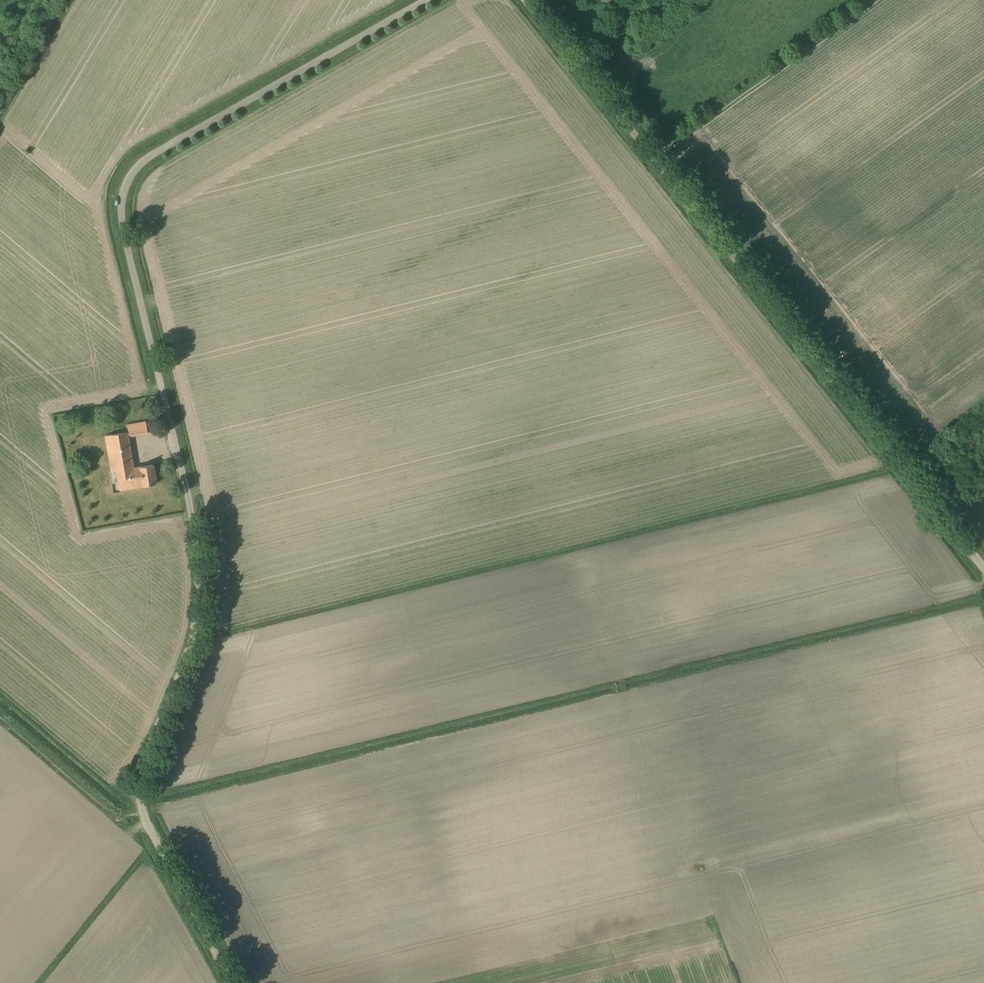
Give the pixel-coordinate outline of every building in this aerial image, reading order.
[(144,486),(157,484),(153,465),(141,467),(140,467),(134,468),(128,437),(148,433),(146,422),(126,425),(127,431),(106,435),(112,472),(117,471),(120,490),(144,486)]
